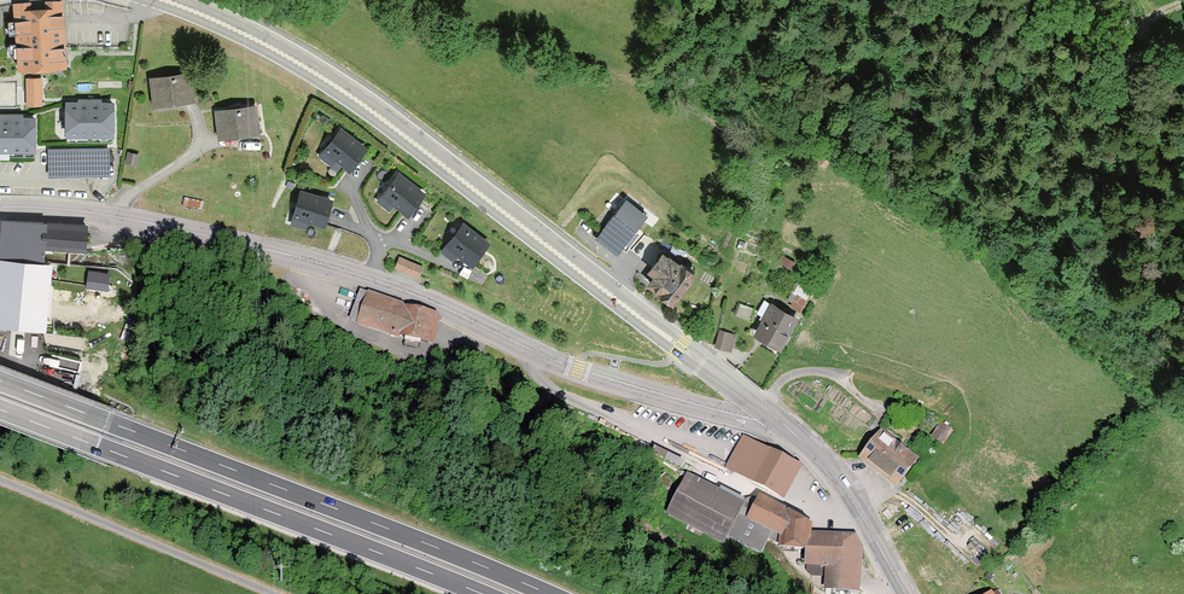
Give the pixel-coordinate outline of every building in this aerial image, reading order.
[(69,0),(15,4),(18,42),(11,43),(12,57),(19,56),(20,74),(72,70),(71,54),(73,54),(69,0)] [(192,71),(149,76),(154,106),(197,100),(192,71)] [(42,77),(26,76),(26,105),(43,105),(42,77)] [(116,99),(67,101),(66,137),(115,136),(116,99)] [(214,108),(219,138),(262,133),(257,104),(214,108)] [(37,150),(37,115),(24,113),(0,113),(0,151),(37,150)] [(349,170),(368,147),(339,126),(322,152),(349,170)] [(138,153),(127,151),(126,163),(138,165),(138,153)] [(408,216),(426,193),(398,172),(380,196),(408,216)] [(335,198),(299,189),(292,218),(326,228),(335,198)] [(206,203),(184,198),(182,208),(203,212),(206,203)] [(647,216),(625,198),(612,215),(597,236),(619,253),(647,216)] [(2,221),(0,253),(0,327),(44,330),(50,267),(42,267),(42,251),(87,256),(88,227),(2,221)] [(472,266),(492,243),(463,221),(446,246),(472,266)] [(668,253),(648,279),(679,302),(699,276),(668,253)] [(426,268),(401,258),(397,269),(421,279),(426,268)] [(125,267),(89,265),(88,286),(124,287),(125,267)] [(796,290),(790,302),(803,308),(809,296),(796,290)] [(370,296),(362,293),(353,321),(360,324),(358,328),(387,337),(417,346),(437,349),(444,318),(426,316),(406,309),(407,306),(371,294),(370,296)] [(755,339),(784,355),(804,321),(775,304),(755,339)] [(738,336),(721,331),(715,348),(732,354),(738,336)] [(933,433),(945,441),(955,427),(943,419),(933,433)] [(888,434),(864,464),(901,494),(925,465),(888,434)] [(807,469),(746,438),(728,473),(790,504),(807,469)] [(687,474),(668,514),(728,546),(731,540),(740,514),(746,502),(687,474)] [(805,552),(813,533),(814,528),(759,496),(748,519),(770,528),(780,532),(778,550),(805,552)] [(760,550),(770,528),(748,519),(740,514),(731,540),(760,550)] [(861,593),(862,534),(813,533),(805,552),(805,567),(825,569),(823,591),(861,593)]
